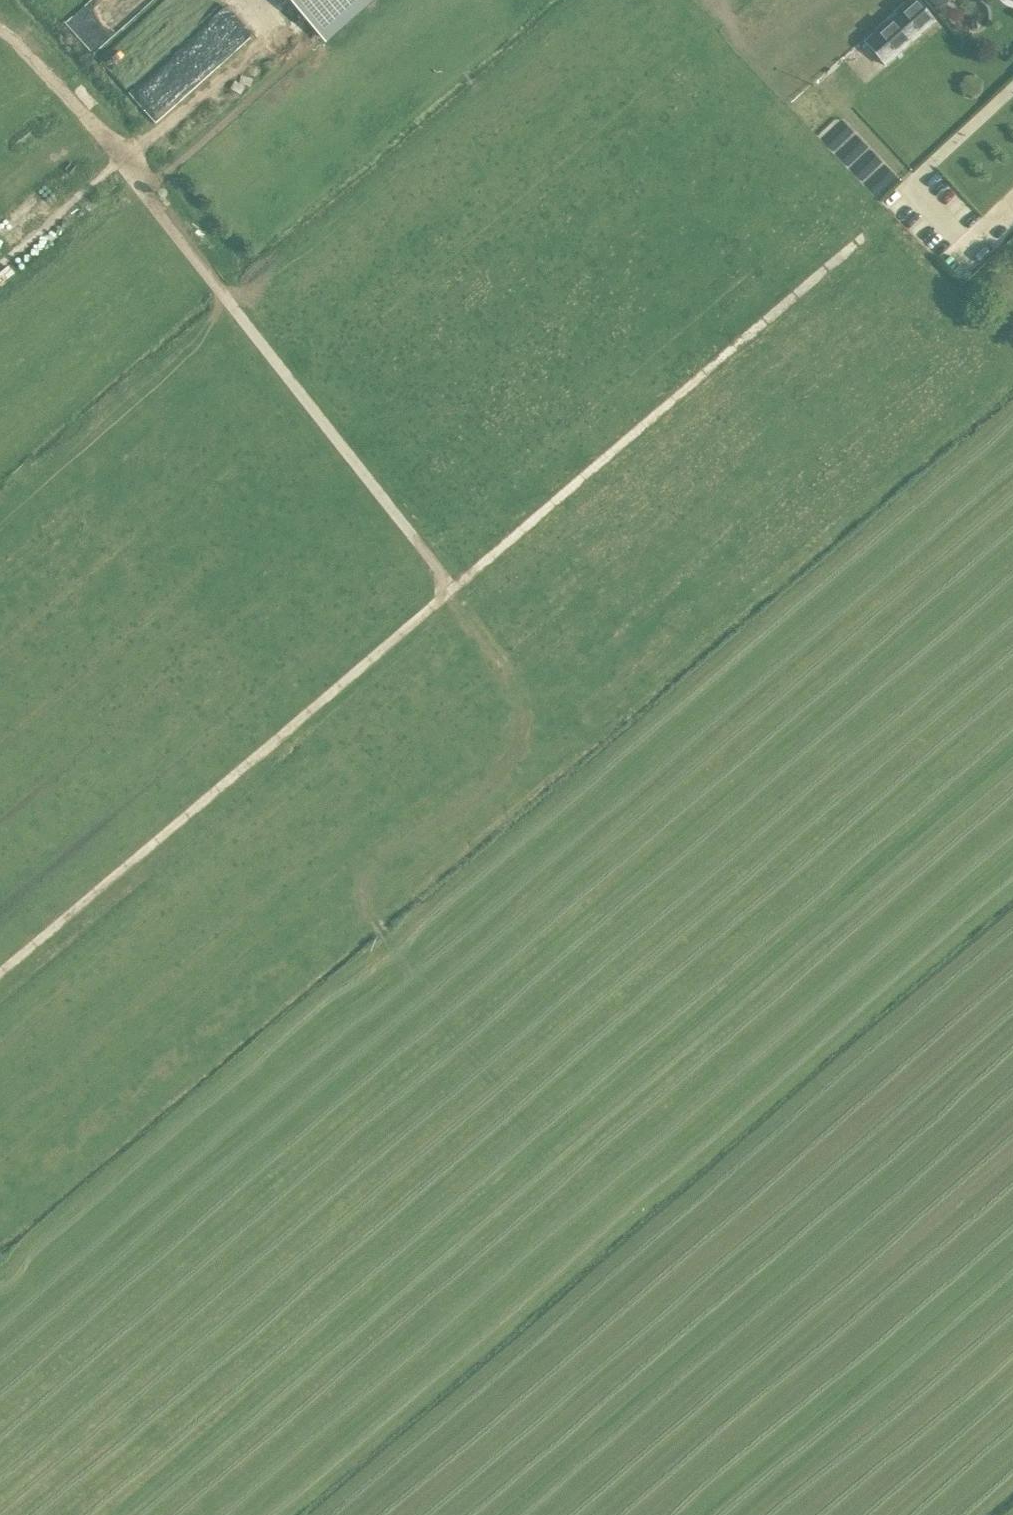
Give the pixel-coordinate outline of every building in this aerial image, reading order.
[(251,40),(229,13),(229,12),(220,0),(173,0),(179,8),(179,26),(198,26),(197,42),(198,43),(197,64),(198,65),(193,69),(159,68),(158,67),(150,73),(116,72),(154,118),(251,40)] [(326,43),(374,0),(288,0),(326,43)] [(914,1),(863,46),(883,69),(934,24),(914,1)]
